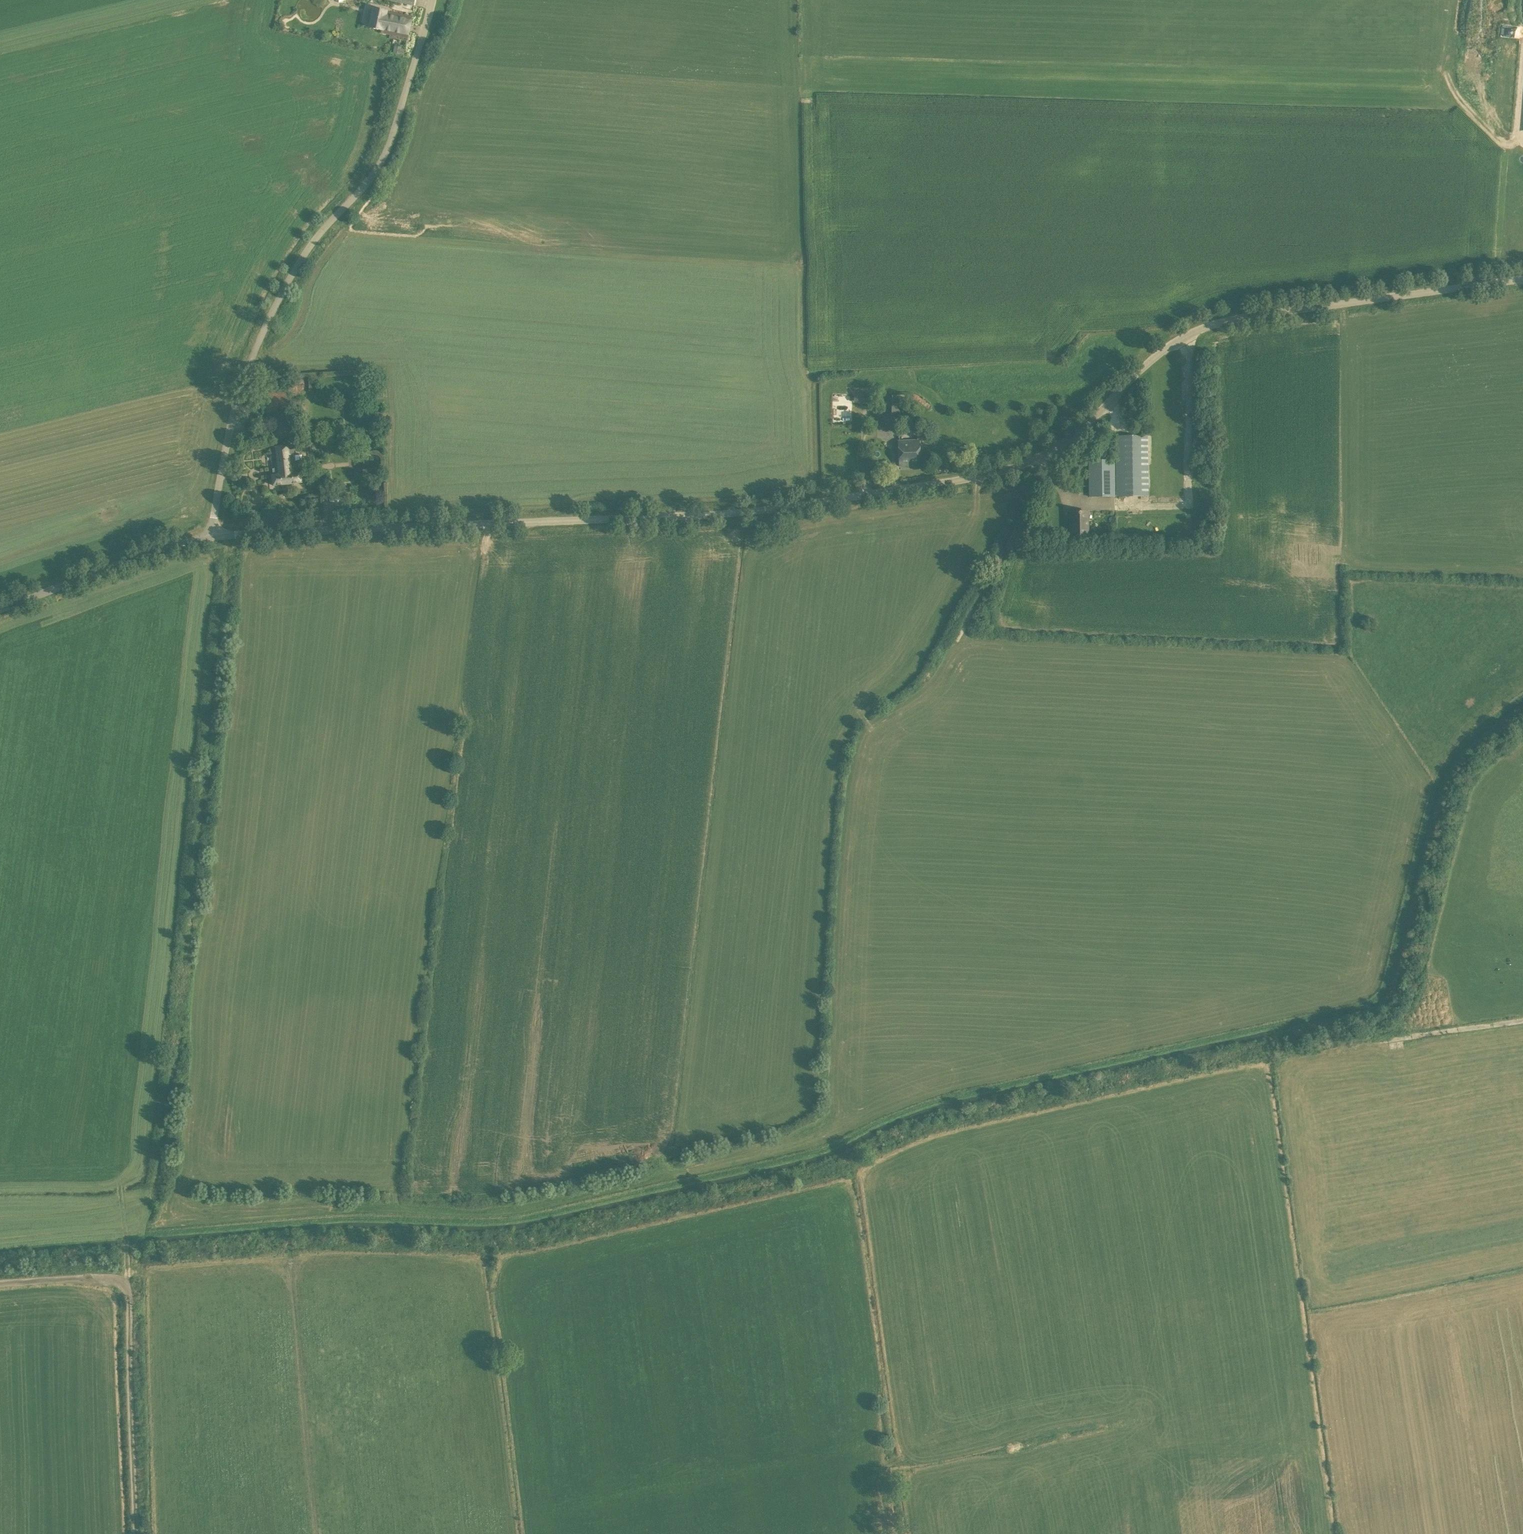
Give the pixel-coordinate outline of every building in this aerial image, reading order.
[(407,38),(412,17),(386,12),(387,11),(374,9),(370,28),(382,30),(381,33),(407,38)] [(394,46),(392,53),(400,55),(403,55),(404,50),(401,49),(401,48),(394,46)] [(866,400),(866,390),(853,390),(853,400),(866,400)] [(300,406),(300,398),(287,399),(287,391),(263,391),(263,413),(287,413),(287,406),(300,406)] [(901,428),(902,414),(903,414),(903,398),(885,397),(885,406),(882,406),(882,428),(901,428)] [(1116,435),(1116,459),(1117,497),(1149,496),(1149,495),(1147,435),(1116,435)] [(920,465),(919,440),(898,441),(900,466),(920,465)] [(273,486),(301,482),(300,472),(298,472),(294,445),(270,448),(274,476),(272,476),(273,486)] [(1117,497),(1116,459),(1114,460),(1088,460),(1089,497),(1115,497),(1117,497)] [(1070,528),(1071,537),(1088,537),(1088,512),(1071,512),(1071,528),(1070,528)]
